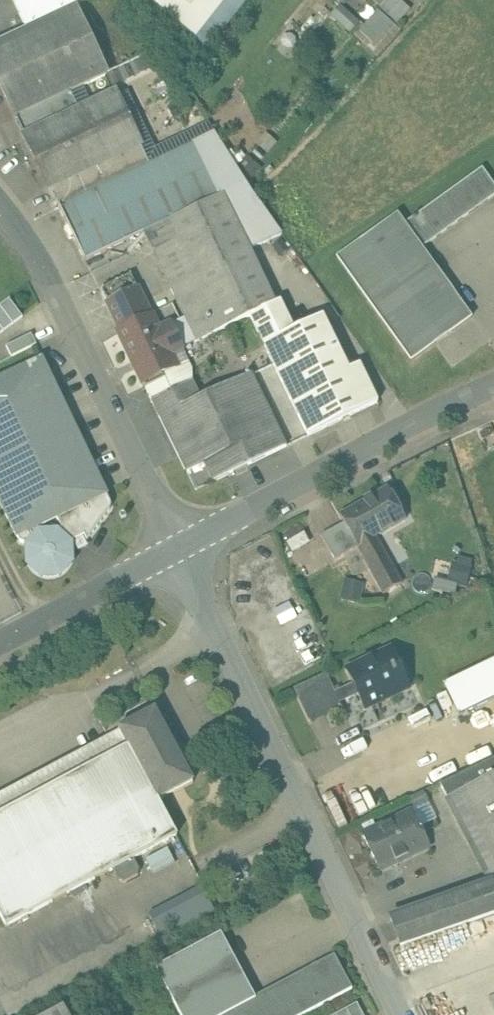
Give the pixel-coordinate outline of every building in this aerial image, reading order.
[(26,29),(75,6),(75,5),(86,0),(13,0),(26,29)] [(208,51),(248,0),(142,0),(208,51)] [(378,10),(396,26),(411,9),(401,0),(387,0),(382,6),(378,10)] [(332,15),(349,33),(361,22),(343,4),(332,15)] [(26,29),(0,41),(0,84),(16,118),(71,92),(107,75),(75,6),(26,29)] [(81,113),(71,92),(16,118),(48,184),(139,141),(117,96),(81,113)] [(193,143),(60,206),(86,260),(145,232),(219,197),(210,179),(193,143)] [(282,234),(249,187),(236,167),(210,179),(219,197),(225,195),(250,249),(282,234)] [(405,223),(422,247),(493,195),(493,183),(483,167),(405,223)] [(219,197),(145,232),(197,341),(251,316),(276,303),(250,249),(225,195),(219,197)] [(405,223),(398,213),(338,257),(412,359),(472,316),(422,247),(405,223)] [(22,315),(9,298),(0,304),(0,332),(22,315)] [(276,303),(251,316),(255,326),(285,311),(280,301),(276,303)] [(145,303),(115,317),(121,330),(152,316),(145,303)] [(294,330),(285,312),(256,327),(309,436),(379,402),(360,364),(350,369),(324,316),(294,330)] [(121,330),(119,331),(146,387),(166,378),(164,374),(177,368),(170,354),(183,348),(171,325),(159,331),(152,316),(121,330)] [(31,333),(6,345),(12,356),(37,344),(31,333)] [(0,378),(0,501),(18,538),(19,537),(108,495),(109,494),(43,357),(0,378)] [(193,381),(152,401),(187,473),(205,464),(214,482),(287,446),(252,373),(201,397),(193,381)] [(478,430),(483,440),(493,435),(493,430),(491,424),(478,430)] [(388,487),(340,515),(344,523),(358,547),(382,589),(399,580),(376,537),(407,520),(388,487)] [(108,495),(19,537),(21,541),(30,544),(28,554),(30,564),(35,570),(43,575),(51,576),(60,574),(66,568),(71,561),(72,555),(72,550),(70,544),(69,542),(75,540),(78,546),(85,543),(82,536),(85,535),(87,540),(111,509),(112,505),(111,502),(108,495)] [(344,523),(322,536),(336,560),(358,547),(344,523)] [(436,576),(433,587),(454,593),(457,583),(467,586),(473,565),(454,560),(448,580),(436,576)] [(345,597),(360,600),(363,582),(348,579),(345,597)] [(392,649),(347,670),(365,709),(410,687),(392,649)] [(445,684),(459,715),(493,698),(493,661),(445,684)] [(327,673),(294,689),(311,724),(343,708),(327,673)] [(156,709),(119,729),(122,735),(128,746),(158,800),(159,800),(194,781),(156,709)] [(0,801),(0,815),(128,746),(122,735),(0,801)] [(7,926),(114,869),(120,879),(124,881),(138,873),(139,869),(134,858),(177,835),(159,800),(158,800),(128,746),(0,815),(0,914),(7,926)] [(440,783),(491,883),(493,888),(493,757),(440,783)] [(412,811),(363,834),(381,870),(429,847),(412,811)] [(391,918),(401,947),(493,915),(493,888),(491,883),(391,918)] [(202,888),(170,905),(172,908),(161,914),(171,931),(181,926),(213,909),(202,888)] [(157,969),(181,1014),(303,1014),(353,988),(335,955),(256,998),(222,934),(157,969)] [(334,1014),(362,1014),(356,1003),(334,1014)] [(48,1014),(69,1014),(64,1006),(48,1014)]
